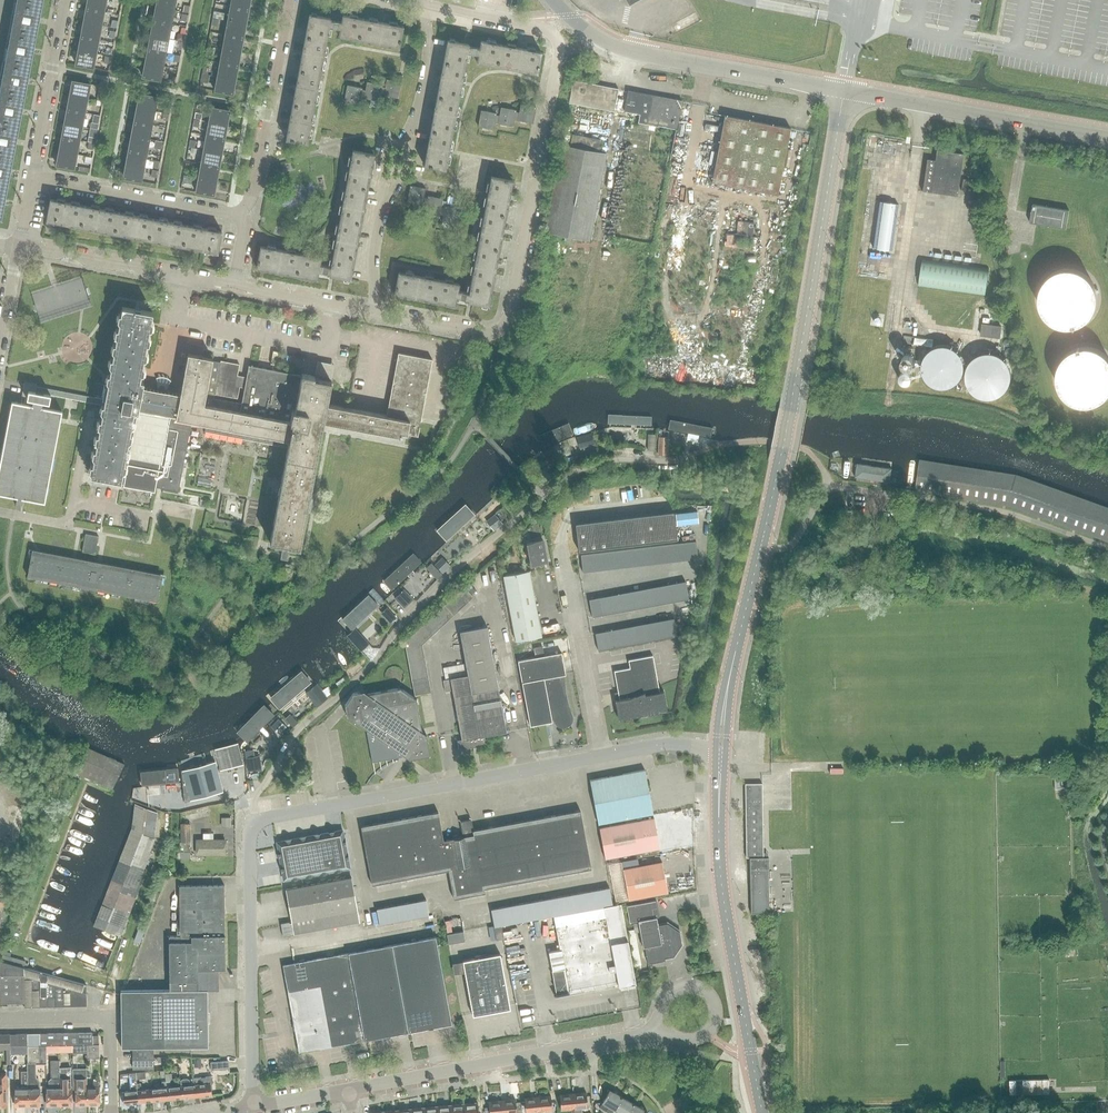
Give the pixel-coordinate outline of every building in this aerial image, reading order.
[(104,12),(106,0),(88,0),(87,8),(104,12)] [(175,0),(158,0),(157,7),(173,10),(175,0)] [(249,0),(231,0),(230,7),(248,10),(249,0)] [(18,1),(16,9),(13,9),(11,22),(13,22),(12,31),(35,36),(35,34),(37,23),(38,24),(39,18),(38,17),(40,7),(41,7),(41,5),(18,1)] [(171,25),(173,10),(157,7),(154,21),(171,25)] [(245,24),(248,10),(230,7),(228,21),(245,24)] [(102,25),(104,12),(87,8),(84,22),(102,25)] [(676,29),(701,18),(698,11),(673,22),(676,29)] [(305,35),(326,39),(329,26),(340,28),(338,36),(359,40),(363,19),(342,15),(341,22),(330,20),(331,18),(309,14),(305,35)] [(363,19),(359,40),(398,47),(402,26),(363,19)] [(168,38),(171,25),(154,21),(151,35),(168,38)] [(243,38),(245,24),(228,21),(225,35),(243,38)] [(99,40),(102,25),(84,22),(81,36),(99,40)] [(12,31),(10,40),(7,39),(5,52),(8,53),(6,62),(29,66),(30,64),(29,64),(31,54),(33,54),(34,48),(32,48),(34,37),(35,37),(35,36),(12,31)] [(165,52),(168,38),(151,35),(149,49),(165,52)] [(240,52),(243,38),(225,35),(223,49),(240,52)] [(299,70),(320,74),(326,39),(305,35),(299,70)] [(96,54),(99,40),(81,36),(79,50),(96,54)] [(175,39),(174,45),(176,48),(181,49),(183,41),(175,39)] [(497,66),(501,45),(480,41),(479,48),(468,46),(469,44),(455,41),(447,40),(443,61),(464,65),(467,52),(478,54),(476,62),(497,66)] [(501,45),(497,66),(536,73),(540,52),(501,45)] [(146,63),(163,66),(165,52),(149,49),(146,63)] [(228,64),(238,66),(240,52),(223,49),(220,63),(228,64)] [(94,68),(94,64),(96,54),(79,50),(76,64),(94,68)] [(458,100),(464,65),(443,61),(437,96),(458,100)] [(4,70),(2,69),(0,78),(0,82),(2,83),(0,92),(24,96),(24,95),(23,94),(25,84),(27,84),(28,78),(27,78),(29,67),(29,66),(6,62),(4,70)] [(160,80),(163,66),(146,63),(143,77),(160,80)] [(238,66),(228,64),(220,63),(217,77),(235,80),(238,66)] [(299,70),(293,104),(314,108),(320,74),(299,70)] [(235,80),(217,77),(215,90),(232,94),(235,80)] [(401,81),(396,80),(386,79),(385,87),(383,86),(381,94),(398,98),(401,81)] [(73,80),(70,95),(88,98),(90,84),(73,80)] [(618,89),(591,84),(574,80),(574,83),(573,83),(572,85),(573,85),(570,103),(614,111),(618,89)] [(381,84),(376,84),(367,82),(366,90),(364,90),(362,98),(378,100),(379,94),(381,94),(383,86),(381,86),(381,84)] [(362,88),(357,87),(348,85),(345,101),(359,104),(361,97),(362,98),(364,90),(362,89),(362,88)] [(658,126),(676,129),(681,101),(629,91),(625,111),(640,114),(638,123),(658,126)] [(18,125),(20,114),(21,114),(22,108),(21,108),(23,98),(24,96),(0,92),(0,93),(0,123),(18,127),(18,125)] [(140,93),(137,108),(154,111),(157,97),(140,93)] [(88,98),(70,95),(68,109),(85,112),(88,98)] [(430,130),(451,134),(458,100),(437,96),(430,130)] [(293,104),(286,139),(307,143),(314,108),(293,104)] [(517,112),(515,120),(532,123),(535,107),(520,104),(519,112),(517,112)] [(212,107),(209,121),(226,124),(229,110),(212,107)] [(497,115),(496,123),(512,127),(514,120),(515,120),(517,112),(515,111),(515,110),(501,107),(499,115),(497,115)] [(154,111),(137,108),(135,122),(151,125),(154,111)] [(85,112),(68,109),(65,123),(82,126),(85,112)] [(478,127),(492,129),(494,123),(496,123),(497,115),(495,114),(496,113),(481,110),(478,127)] [(790,128),(724,115),(712,182),(778,194),(790,128)] [(226,124),(209,121),(206,135),(224,138),(226,124)] [(151,125),(135,122),(132,136),(149,139),(151,125)] [(12,155),(14,144),(15,145),(16,139),(15,138),(17,128),(18,128),(18,127),(0,123),(0,155),(12,157),(12,155)] [(82,126),(65,123),(62,137),(80,140),(82,126)] [(90,127),(88,136),(95,137),(97,129),(90,127)] [(451,134),(430,130),(424,165),(445,169),(451,134)] [(562,145),(557,173),(545,233),(590,241),(606,153),(599,152),(601,140),(572,134),(569,146),(562,145)] [(224,138),(206,135),(203,149),(221,152),(224,138)] [(149,139),(132,136),(129,150),(146,153),(149,139)] [(80,140),(62,137),(60,151),(77,155),(80,140)] [(156,140),(155,148),(162,149),(163,142),(156,140)] [(221,152),(203,149),(201,163),(218,166),(221,152)] [(146,153),(129,150),(127,164),(143,167),(146,153)] [(367,188),(373,154),(352,150),(346,184),(367,188)] [(957,196),(963,153),(936,150),(935,160),(927,159),(922,191),(957,196)] [(77,155),(60,151),(57,166),(74,169),(77,155)] [(6,187),(7,185),(6,185),(8,175),(10,175),(11,169),(9,169),(11,158),(12,158),(12,157),(0,155),(0,186),(6,187)] [(218,166),(201,163),(198,177),(216,181),(218,166)] [(143,167),(127,164),(124,178),(140,182),(143,167)] [(184,175),(183,182),(191,184),(193,176),(184,175)] [(506,214),(512,180),(491,176),(484,210),(506,214)] [(216,181),(198,177),(195,192),(213,195),(216,181)] [(367,188),(346,184),(339,219),(360,223),(367,188)] [(425,188),(419,187),(410,185),(408,202),(424,205),(425,196),(423,196),(425,188)] [(427,197),(425,196),(424,205),(426,205),(424,211),(441,215),(443,207),(441,206),(442,198),(428,195),(427,197)] [(60,223),(80,227),(84,206),(50,199),(46,221),(47,221),(47,224),(60,225),(60,223)] [(880,201),(873,248),(891,250),(898,204),(880,201)] [(1032,204),(1031,213),(1029,222),(1066,229),(1069,210),(1032,204)] [(460,208),(446,206),(445,205),(445,207),(443,207),(441,215),(443,215),(442,221),(457,224),(460,208)] [(114,234),(119,212),(84,206),(80,227),(114,234)] [(506,214),(484,210),(478,245),(499,249),(506,214)] [(114,234),(148,240),(153,218),(119,212),(114,234)] [(183,246),(187,225),(153,218),(148,240),(183,246)] [(360,223),(339,219),(333,253),(354,257),(360,223)] [(183,246),(203,250),(203,251),(216,256),(216,253),(218,253),(222,231),(187,225),(183,246)] [(1005,250),(1003,240),(994,242),(996,252),(1005,250)] [(493,283),(499,249),(478,245),(471,279),(493,283)] [(300,253),(261,246),(257,267),(296,275),(300,253)] [(296,275),(316,279),(318,270),(329,273),(329,275),(350,279),(354,257),(333,253),(330,266),(319,264),(321,257),(300,253),(296,275)] [(1046,254),(1047,323),(1080,323),(1080,310),(1097,310),(1097,253),(1046,254)] [(990,268),(923,259),(919,286),(986,295),(990,268)] [(438,279),(399,272),(395,293),(434,300),(438,279)] [(493,283),(471,279),(469,292),(458,290),(459,283),(438,279),(434,300),(455,304),(456,296),(468,299),(467,301),(489,305),(493,283)] [(164,391),(165,389),(165,387),(164,385),(162,384),(160,385),(158,386),(157,388),(157,390),(142,387),(143,381),(139,380),(140,373),(142,374),(143,368),(142,365),(143,358),(145,359),(146,353),(145,350),(146,343),(148,344),(149,338),(148,335),(149,328),(151,329),(152,323),(151,321),(150,320),(152,312),(147,311),(139,310),(136,309),(122,306),(120,314),(119,313),(118,319),(119,321),(118,328),(116,328),(115,334),(116,336),(115,344),(113,343),(112,349),(113,351),(112,358),(110,358),(109,364),(111,367),(109,374),(107,374),(106,379),(108,382),(107,384),(105,397),(105,398),(104,398),(37,386),(36,386),(27,384),(21,383),(29,385),(27,398),(33,399),(32,405),(12,401),(0,462),(0,494),(17,497),(15,505),(20,506),(19,509),(20,509),(22,498),(44,502),(63,410),(43,407),(44,401),(51,402),(52,395),(101,404),(101,407),(100,410),(102,412),(102,413),(101,420),(99,419),(94,419),(92,426),(97,427),(97,428),(99,428),(98,435),(96,434),(96,435),(95,440),(96,442),(95,442),(94,443),(94,447),(95,449),(93,449),(93,450),(92,455),(93,457),(92,457),(91,458),(91,462),(92,464),(90,464),(90,465),(89,470),(91,473),(90,475),(120,480),(121,480),(124,481),(123,486),(155,493),(156,487),(157,485),(162,486),(161,488),(178,491),(187,442),(191,422),(206,425),(204,431),(243,439),(280,446),(282,439),(289,440),(270,542),(282,544),(282,545),(281,552),(280,552),(280,553),(288,554),(288,553),(287,553),(289,546),(300,548),(308,508),(305,507),(307,493),(310,494),(324,422),(401,436),(402,433),(407,434),(418,436),(420,423),(420,422),(421,419),(432,359),(420,357),(398,353),(386,416),(327,405),(331,381),(314,378),(315,376),(302,374),(301,375),(276,370),(258,367),(249,365),(247,377),(245,388),(242,403),(214,398),(215,394),(237,398),(239,387),(240,385),(239,384),(239,387),(235,386),(236,384),(237,375),(239,364),(222,361),(221,363),(213,361),(213,359),(203,357),(187,354),(187,355),(180,394),(165,391),(164,391)] [(1002,326),(983,324),(981,335),(1000,338),(1002,326)] [(1089,329),(1083,329),(1063,339),(1058,354),(1059,365),(1066,380),(1074,383),(1081,398),(1085,396),(1087,399),(1095,399),(1104,394),(1107,394),(1107,335),(1089,329)] [(1010,388),(1011,347),(970,346),(969,387),(1010,388)] [(315,376),(314,378),(331,381),(334,363),(317,361),(315,376)] [(902,361),(901,382),(913,382),(914,361),(902,361)] [(240,385),(239,387),(245,388),(247,377),(237,375),(236,384),(235,386),(239,387),(239,384),(240,385)] [(156,378),(157,390),(157,388),(158,386),(160,385),(162,384),(164,385),(165,387),(165,389),(164,391),(165,391),(171,381),(170,379),(166,377),(164,376),(163,376),(161,376),(158,377),(156,378)] [(610,424),(643,427),(644,416),(611,413),(610,424)] [(682,433),(715,438),(716,427),(683,422),(682,433)] [(539,452),(568,436),(563,426),(534,442),(539,452)] [(595,444),(592,434),(577,438),(580,448),(595,444)] [(612,434),(603,435),(604,444),(613,443),(612,434)] [(659,436),(658,454),(667,455),(668,437),(659,436)] [(916,491),(1009,506),(1107,542),(1107,508),(1014,474),(921,460),(916,491)] [(859,465),(857,476),(888,480),(890,469),(859,465)] [(467,526),(491,503),(483,495),(460,518),(467,526)] [(670,511),(660,512),(663,539),(673,538),(670,511)] [(660,512),(650,514),(653,540),(663,539),(660,512)] [(697,512),(675,514),(677,526),(699,523),(697,512)] [(495,514),(486,522),(494,532),(503,524),(495,514)] [(650,514),(640,515),(644,542),(653,540),(650,514)] [(640,515),(631,516),(634,543),(644,542),(640,515)] [(631,516),(621,517),(624,544),(634,543),(631,516)] [(621,517),(611,518),(614,545),(624,544),(621,517)] [(611,518),(602,519),(605,546),(614,545),(611,518)] [(602,519),(592,520),(595,547),(605,546),(602,519)] [(592,520),(582,522),(585,548),(595,547),(592,520)] [(582,522),(572,523),(576,550),(585,548),(582,522)] [(101,537),(88,534),(84,552),(97,554),(101,537)] [(547,562),(543,540),(527,544),(530,565),(547,562)] [(689,560),(698,559),(696,541),(687,542),(689,560)] [(680,561),(689,560),(687,542),(678,543),(680,561)] [(414,573),(440,552),(433,543),(407,564),(414,573)] [(671,562),(680,561),(678,543),(669,544),(671,562)] [(662,563),(671,562),(669,544),(660,545),(662,563)] [(653,564),(662,563),(660,545),(651,546),(653,564)] [(645,565),(653,564),(651,546),(643,547),(645,565)] [(636,566),(645,565),(643,547),(634,548),(636,566)] [(627,567),(636,566),(634,548),(625,549),(627,567)] [(618,568),(627,567),(625,549),(616,550),(618,568)] [(609,569),(618,568),(616,550),(607,551),(609,569)] [(601,570),(609,569),(607,551),(598,552),(601,570)] [(592,571),(601,570),(598,552),(590,553),(592,571)] [(27,577),(44,580),(49,556),(32,553),(27,577)] [(590,553),(581,554),(583,572),(592,571),(590,553)] [(49,556),(44,580),(61,583),(65,560),(49,556)] [(435,565),(438,568),(443,574),(451,566),(442,558),(435,565)] [(65,560),(61,583),(77,586),(82,563),(65,560)] [(82,563),(77,586),(94,589),(98,566),(82,563)] [(438,568),(435,565),(432,563),(427,568),(433,573),(438,568)] [(115,569),(99,566),(98,566),(94,589),(110,593),(115,569)] [(115,569),(110,593),(127,596),(131,572),(115,569)] [(529,571),(503,576),(516,641),(542,636),(529,571)] [(131,572),(127,596),(143,599),(148,575),(131,572)] [(148,575),(143,599),(160,602),(165,579),(148,575)] [(680,601),(689,599),(685,581),(677,583),(680,601)] [(680,601),(677,583),(668,585),(671,602),(680,601)] [(671,602),(668,585),(659,586),(662,604),(671,602)] [(662,604),(659,586),(650,588),(654,606),(662,604)] [(465,587),(444,606),(428,620),(420,627),(404,642),(408,661),(420,658),(424,657),(422,644),(453,616),(473,597),(465,587)] [(654,606),(650,588),(641,589),(645,607),(654,606)] [(645,607),(641,589),(633,591),(636,609),(645,607)] [(405,591),(396,600),(404,609),(413,600),(405,591)] [(636,609),(633,591),(624,593),(627,611),(636,609)] [(627,611),(624,593),(615,594),(619,612),(627,611)] [(619,612),(615,594),(606,596),(610,614),(619,612)] [(352,627),(376,605),(369,596),(344,619),(352,627)] [(610,614),(606,596),(598,598),(601,615),(610,614)] [(601,615),(598,598),(589,599),(592,617),(601,615)] [(391,612),(386,617),(391,622),(396,617),(391,612)] [(668,637),(677,636),(674,618),(665,620),(668,637)] [(660,639),(668,637),(665,620),(656,621),(660,639)] [(651,641),(660,639),(656,621),(648,623),(651,641)] [(642,642),(651,641),(648,623),(639,625),(642,642)] [(633,644),(642,642),(639,625),(630,626),(633,644)] [(625,646),(633,644),(630,626),(621,628),(625,646)] [(450,678),(450,679),(443,680),(445,692),(453,690),(461,732),(462,739),(458,740),(460,750),(486,745),(485,736),(500,733),(507,732),(487,627),(459,632),(468,675),(450,678)] [(616,647),(625,646),(621,628),(612,630),(616,647)] [(607,649),(616,647),(612,630),(604,631),(607,649)] [(604,631),(595,633),(598,651),(607,649),(604,631)] [(341,640),(314,660),(323,673),(350,653),(341,640)] [(543,646),(534,648),(535,657),(544,655),(543,646)] [(518,661),(530,726),(552,722),(552,720),(554,720),(555,721),(555,722),(556,723),(557,724),(558,725),(559,726),(561,726),(561,725),(568,723),(569,725),(570,724),(570,723),(571,722),(571,721),(572,720),(572,718),(572,717),(572,716),(572,715),(571,715),(570,711),(569,708),(568,706),(567,703),(566,700),(566,697),(565,694),(565,691),(564,687),(564,684),(564,681),(564,678),(564,675),(566,675),(562,653),(518,661)] [(615,700),(619,720),(667,711),(664,691),(660,692),(653,656),(628,660),(630,668),(614,671),(619,699),(615,700)] [(424,657),(420,658),(408,661),(415,695),(431,692),(424,657)] [(443,668),(445,678),(467,674),(465,663),(443,668)] [(300,676),(275,698),(282,706),(308,685),(300,676)] [(344,676),(335,683),(339,687),(347,681),(344,676)] [(310,689),(321,703),(328,698),(316,684),(310,689)] [(328,686),(322,690),(326,697),(332,692),(328,686)] [(371,736),(368,736),(372,762),(406,756),(410,759),(420,757),(431,755),(427,734),(423,732),(416,699),(400,688),(368,694),(364,691),(353,693),(345,705),(347,716),(371,732),(371,736)] [(270,703),(246,726),(254,734),(278,711),(270,703)] [(297,722),(290,715),(286,719),(293,726),(297,722)] [(240,766),(235,744),(215,749),(220,771),(240,766)] [(82,775),(94,750),(86,747),(82,755),(75,772),(78,773),(82,775)] [(82,775),(90,779),(102,754),(94,750),(82,775)] [(102,754),(90,779),(97,782),(109,757),(102,754)] [(246,758),(248,771),(256,770),(254,756),(246,758)] [(109,757),(97,782),(105,786),(117,761),(109,757)] [(117,761),(105,786),(112,790),(124,764),(117,761)] [(220,785),(221,785),(220,783),(218,777),(219,777),(219,776),(218,776),(214,761),(181,770),(184,802),(222,792),(220,785)] [(177,767),(140,773),(142,787),(180,780),(177,767)] [(653,814),(645,770),(590,780),(598,824),(653,814)] [(762,783),(761,783),(745,784),(746,857),(750,857),(763,857),(762,783)] [(131,830),(97,917),(93,926),(118,936),(120,937),(124,927),(138,890),(136,889),(150,853),(149,852),(155,839),(153,838),(156,813),(134,804),(131,830)] [(437,812),(434,813),(361,826),(372,885),(420,876),(447,871),(453,899),(485,893),(484,889),(591,868),(580,810),(473,830),(471,819),(470,819),(470,820),(460,822),(463,837),(443,841),(437,812)] [(605,859),(660,848),(654,818),(599,828),(605,859)] [(191,858),(191,824),(180,824),(181,858),(191,858)] [(342,830),(277,842),(284,880),(349,868),(342,830)] [(203,840),(197,840),(197,855),(225,855),(225,840),(213,840),(203,840)] [(753,914),(769,913),(768,869),(769,869),(768,857),(750,858),(751,914),(753,914)] [(629,900),(668,892),(662,862),(623,869),(629,900)] [(283,937),(359,923),(351,877),(285,889),(291,922),(280,924),(283,937)] [(125,990),(120,990),(121,1005),(121,1047),(133,1047),(153,1047),(208,1046),(208,1016),(207,989),(211,986),(214,974),(214,969),(218,969),(224,969),(225,969),(226,969),(225,913),(224,885),(213,885),(179,885),(180,935),(169,935),(169,981),(169,990),(132,990),(125,990)] [(611,904),(608,888),(598,890),(600,905),(611,904)] [(591,907),(600,905),(598,890),(588,892),(591,907)] [(588,892),(578,894),(581,909),(591,907),(588,892)] [(571,911),(581,909),(578,894),(568,895),(571,911)] [(568,895),(558,897),(561,913),(571,911),(568,895)] [(548,899),(551,915),(561,913),(558,897),(548,899)] [(418,917),(429,915),(426,899),(416,901),(418,917)] [(551,915),(548,899),(539,901),(541,916),(551,915)] [(658,917),(655,900),(626,906),(630,922),(633,922),(638,921),(640,932),(643,947),(645,947),(648,963),(665,960),(665,958),(673,957),(682,944),(680,932),(667,923),(658,925),(656,917),(658,917)] [(409,918),(418,917),(416,901),(406,903),(409,918)] [(539,901),(529,903),(532,918),(541,916),(539,901)] [(409,918),(406,903),(396,905),(399,920),(409,918)] [(519,904),(522,920),(532,918),(529,903),(519,904)] [(512,922),(522,920),(519,904),(509,906),(512,922)] [(621,904),(614,905),(553,916),(560,950),(548,952),(556,995),(618,984),(619,986),(636,983),(621,904)] [(396,905),(386,907),(389,922),(399,920),(396,905)] [(499,908),(502,924),(512,922),(509,906),(499,908)] [(389,922),(386,907),(376,908),(379,924),(389,922)] [(489,910),(492,926),(502,924),(499,908),(489,910)] [(501,925),(493,926),(496,940),(503,938),(501,925)] [(138,929),(134,941),(140,943),(144,931),(138,929)] [(447,934),(448,944),(465,941),(463,931),(447,934)] [(409,1032),(434,1027),(452,1024),(436,936),(392,945),(409,1032)] [(392,945),(348,953),(365,1040),(409,1032),(392,945)] [(321,987),(325,1009),(332,1046),(365,1040),(348,953),(315,959),(321,987)] [(500,954),(462,961),(463,961),(465,972),(473,1015),(510,1008),(500,954)] [(288,993),(321,987),(315,959),(283,965),(288,993)] [(9,963),(1,961),(2,1003),(24,1003),(24,967),(20,966),(9,963)] [(40,971),(24,967),(24,1003),(24,1006),(32,1006),(40,1006),(40,971)] [(47,974),(40,971),(40,1006),(48,1006),(47,974)] [(55,976),(47,974),(48,1006),(56,1006),(55,976)] [(55,976),(56,1006),(64,1006),(63,978),(55,976)] [(71,980),(63,978),(64,1006),(72,1006),(71,980)] [(79,982),(71,980),(72,1006),(79,1005),(79,982)] [(87,984),(79,982),(79,1005),(87,1005),(87,984)] [(325,1009),(321,987),(288,993),(292,1015),(325,1009)] [(292,1015),(295,1032),(299,1052),(332,1046),(325,1009),(292,1015)] [(77,1045),(84,1044),(84,1039),(85,1038),(85,1032),(77,1033),(77,1045)] [(47,1045),(54,1045),(54,1040),(55,1039),(55,1033),(47,1033),(47,1045)] [(54,1045),(62,1045),(62,1033),(55,1033),(55,1039),(54,1040),(54,1045)] [(62,1045),(69,1045),(69,1039),(70,1039),(70,1033),(62,1033),(62,1045)] [(69,1045),(77,1045),(77,1033),(70,1033),(70,1039),(69,1039),(69,1045)] [(10,1049),(9,1046),(9,1034),(0,1034),(0,1049),(10,1049)] [(10,1034),(10,1046),(18,1046),(26,1046),(26,1034),(10,1034)] [(39,1034),(27,1034),(27,1046),(38,1045),(40,1045),(39,1034)] [(86,1044),(87,1058),(99,1058),(99,1044),(98,1044),(92,1044),(86,1044)] [(38,1045),(27,1046),(28,1064),(36,1063),(39,1063),(38,1045)] [(40,1045),(38,1045),(39,1063),(46,1063),(47,1063),(47,1045),(46,1045),(40,1045)] [(10,1046),(9,1046),(10,1049),(10,1054),(18,1054),(18,1046),(10,1046)] [(153,1047),(133,1047),(133,1059),(154,1059),(154,1057),(153,1047)] [(154,1059),(133,1059),(133,1069),(154,1069),(154,1068),(154,1059)] [(59,1067),(58,1060),(51,1060),(51,1078),(48,1081),(48,1087),(47,1087),(47,1106),(57,1106),(57,1105),(59,1105),(59,1087),(59,1067)] [(228,1061),(210,1063),(211,1070),(229,1068),(228,1061)] [(28,1071),(27,1071),(28,1105),(30,1105),(30,1106),(40,1106),(39,1087),(39,1081),(37,1079),(37,1073),(36,1072),(36,1063),(28,1064),(28,1071)] [(66,1067),(59,1067),(59,1079),(59,1087),(59,1105),(62,1105),(62,1106),(71,1106),(71,1088),(73,1088),(73,1077),(66,1077),(66,1067)] [(87,1068),(73,1068),(73,1077),(73,1088),(76,1088),(76,1106),(87,1106),(87,1087),(87,1068)] [(25,1105),(28,1105),(27,1071),(21,1071),(21,1078),(21,1088),(15,1088),(15,1106),(25,1106),(25,1105)] [(145,1071),(135,1072),(136,1079),(137,1079),(146,1078),(145,1071)] [(130,1091),(122,1092),(123,1104),(138,1102),(137,1090),(136,1084),(136,1079),(135,1072),(128,1072),(130,1091)] [(171,1073),(165,1073),(165,1077),(166,1081),(165,1081),(166,1087),(167,1099),(182,1098),(181,1086),(170,1087),(170,1081),(172,1078),(171,1073)] [(212,1083),(212,1076),(194,1078),(196,1096),(211,1095),(210,1083),(212,1083)] [(87,1106),(98,1105),(98,1087),(100,1086),(99,1078),(93,1079),(93,1087),(87,1087),(87,1106)] [(191,1085),(190,1085),(189,1079),(186,1078),(183,1078),(180,1080),(181,1086),(182,1098),(196,1096),(194,1078),(191,1079),(191,1085)] [(1049,1079),(1017,1080),(1009,1080),(1010,1094),(1030,1094),(1050,1093),(1049,1079)] [(162,1088),(151,1089),(153,1101),(167,1099),(166,1087),(162,1088)] [(137,1090),(138,1102),(153,1101),(151,1089),(141,1090),(137,1090)] [(622,1096),(621,1095),(621,1096),(614,1092),(613,1094),(609,1092),(611,1089),(610,1089),(600,1106),(605,1109),(607,1106),(614,1110),(622,1096)] [(572,1093),(574,1112),(581,1112),(580,1108),(587,1107),(586,1092),(572,1093)] [(559,1095),(560,1110),(571,1109),(571,1112),(574,1112),(572,1093),(559,1095)] [(537,1097),(538,1112),(541,1112),(551,1111),(550,1096),(537,1097)] [(622,1096),(614,1110),(620,1112),(629,1112),(634,1103),(633,1102),(633,1103),(627,1099),(626,1101),(621,1098),(623,1096),(622,1096)] [(537,1097),(524,1098),(525,1112),(528,1112),(536,1112),(538,1112),(537,1097)] [(501,1100),(503,1112),(516,1112),(515,1103),(514,1099),(501,1100)] [(501,1100),(488,1102),(489,1108),(489,1112),(503,1112),(501,1100)] [(464,1104),(465,1112),(478,1112),(477,1103),(464,1104)] [(647,1110),(645,1109),(645,1110),(634,1104),(635,1103),(634,1103),(629,1112),(645,1112),(647,1110)] [(450,1105),(451,1112),(465,1112),(464,1104),(450,1105)]
